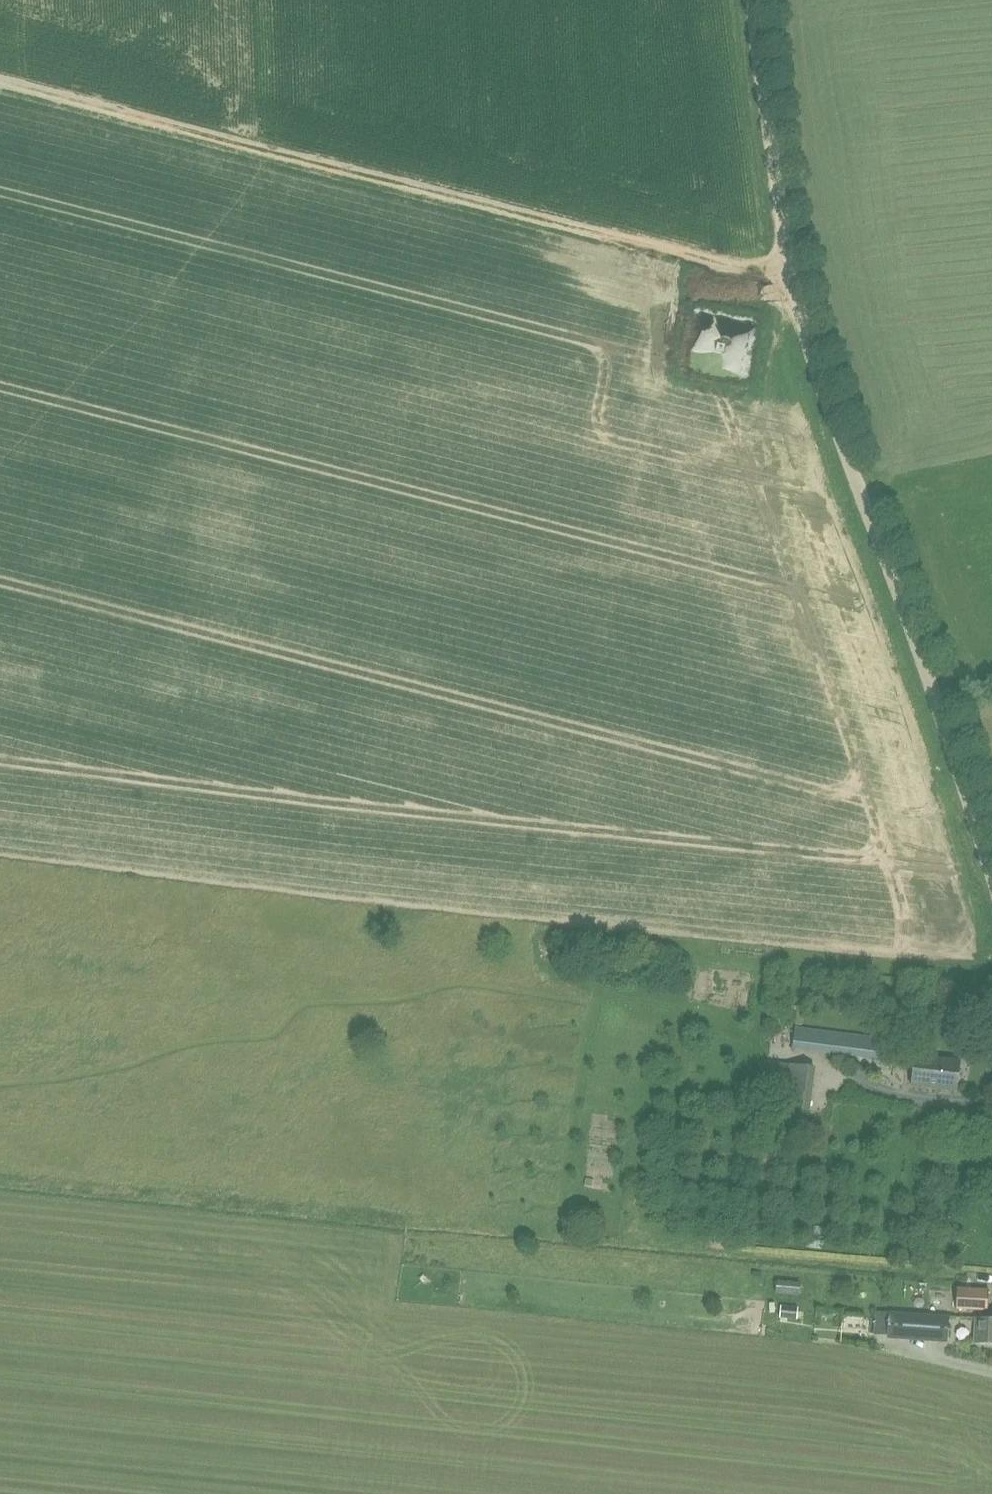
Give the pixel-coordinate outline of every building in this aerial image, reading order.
[(884,1037),(797,1027),(794,1048),(882,1059),(884,1037)] [(903,1077),(903,1056),(884,1055),(883,1076),(903,1077)] [(956,1090),(959,1060),(914,1055),(911,1085),(956,1090)] [(809,1101),(809,1060),(767,1060),(767,1089),(782,1089),(782,1101),(809,1101)] [(800,1295),(800,1282),(777,1281),(775,1292),(800,1295)] [(988,1288),(957,1287),(957,1309),(988,1311),(988,1288)] [(775,1305),(774,1315),(794,1318),(795,1307),(775,1305)] [(908,1312),(888,1311),(886,1339),(906,1340),(908,1312)] [(936,1342),(947,1343),(949,1316),(938,1315),(936,1342)] [(975,1317),(973,1343),(991,1344),(991,1318),(975,1317)]
